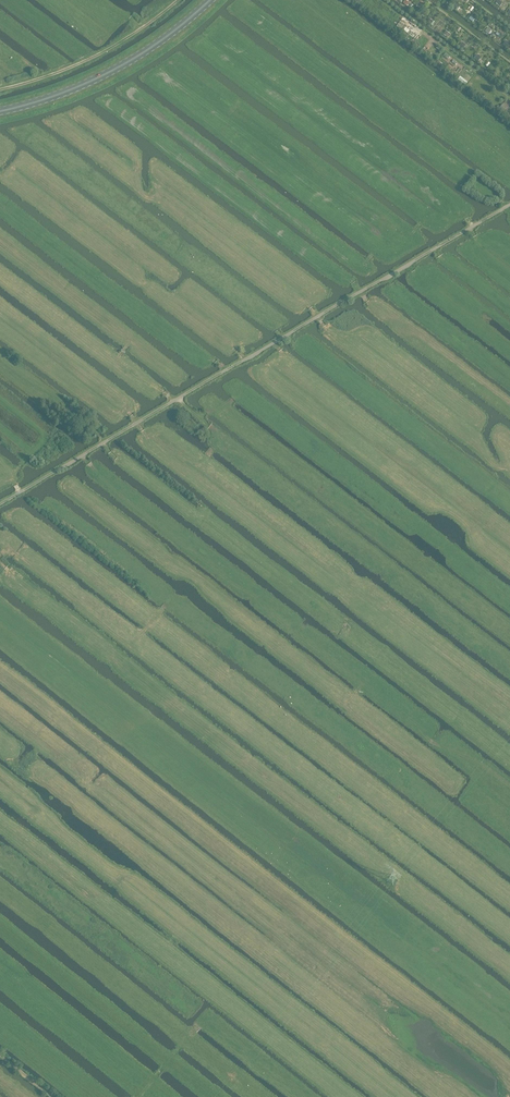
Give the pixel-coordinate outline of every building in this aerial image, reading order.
[(404,33),(406,34),(407,34),(410,30),(406,28),(407,27),(405,25),(400,22),(397,27),(401,30),(403,32),(404,33)]
